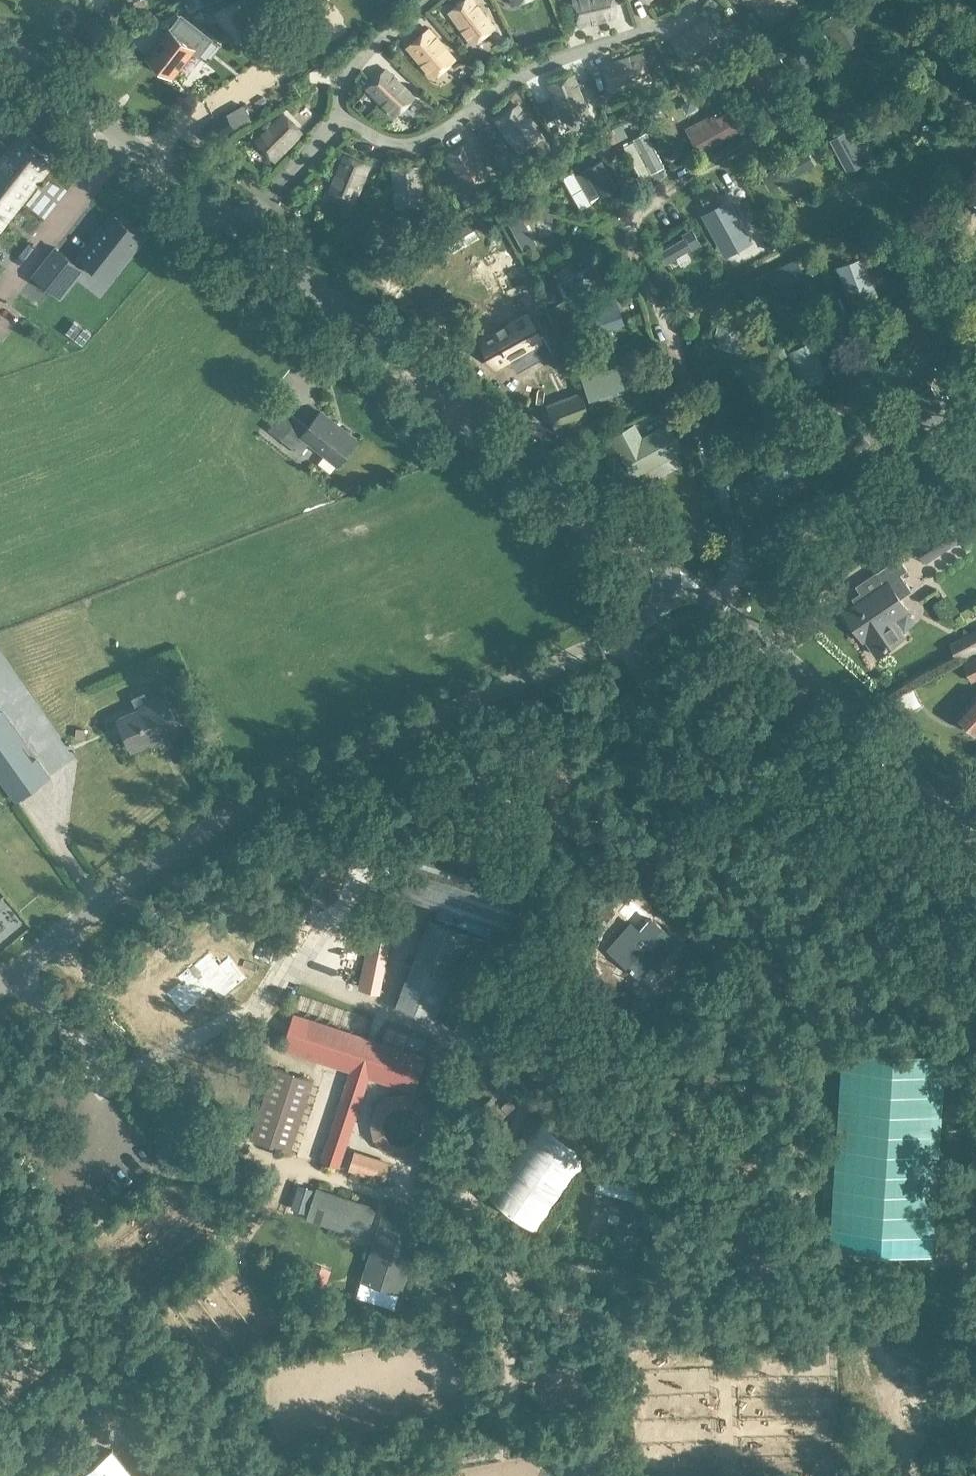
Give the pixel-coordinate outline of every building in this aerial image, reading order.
[(212,13),(237,0),(205,0),(212,13)] [(449,11),(474,43),(495,27),(474,0),(465,0),(449,11)] [(580,25),(618,16),(615,0),(574,0),(580,25)] [(169,29),(147,58),(159,68),(160,71),(166,75),(168,75),(173,78),(194,52),(200,56),(212,38),(181,14),(169,29)] [(837,16),(823,23),(833,39),(836,37),(844,50),(863,41),(849,17),(840,22),(837,16)] [(707,20),(673,42),(688,64),(721,42),(707,20)] [(579,28),(580,41),(620,36),(619,23),(579,28)] [(428,29),(408,46),(434,77),(454,59),(428,29)] [(748,39),(744,35),(740,39),(744,43),(748,39)] [(782,43),(770,49),(776,58),(787,52),(799,72),(815,64),(798,35),(782,44),(782,43)] [(693,80),(721,60),(714,51),(687,71),(693,80)] [(643,54),(605,64),(612,90),(650,79),(643,54)] [(745,72),(764,62),(760,55),(741,65),(745,72)] [(176,97),(200,65),(194,60),(170,92),(176,97)] [(776,84),(764,62),(745,72),(742,73),(749,85),(754,83),(760,94),(776,84)] [(386,69),(367,88),(396,115),(415,96),(386,69)] [(574,74),(550,84),(564,121),(589,111),(574,74)] [(742,100),(721,110),(710,116),(686,128),(699,152),(754,124),(742,100)] [(518,105),(497,120),(521,152),(542,137),(518,105)] [(659,122),(653,111),(644,115),(650,126),(659,122)] [(285,113),(256,141),(275,160),(303,132),(285,113)] [(235,132),(226,115),(203,127),(211,144),(235,132)] [(625,134),(621,126),(614,129),(618,138),(625,134)] [(605,148),(619,141),(612,130),(597,137),(603,149),(605,148)] [(831,141),(849,174),(865,165),(857,151),(861,149),(851,130),(831,141)] [(667,170),(665,165),(666,165),(648,131),(635,138),(636,140),(625,146),(644,182),(667,170)] [(17,199),(26,188),(29,190),(50,163),(20,140),(0,164),(0,168),(4,171),(0,177),(0,185),(17,199)] [(298,141),(269,169),(278,178),(307,150),(298,141)] [(469,141),(446,155),(467,189),(490,175),(469,141)] [(770,189),(777,185),(780,191),(792,185),(788,178),(813,164),(805,150),(761,174),(770,189)] [(345,154),(330,191),(354,202),(370,165),(345,154)] [(592,199),(600,194),(602,197),(619,188),(602,160),(577,175),(586,189),(592,199)] [(420,166),(394,168),(397,208),(424,205),(420,166)] [(714,182),(697,190),(703,203),(720,194),(714,182)] [(17,199),(0,185),(0,227),(12,212),(9,210),(17,199)] [(367,208),(358,205),(353,216),(362,219),(367,208)] [(705,216),(722,249),(744,238),(728,205),(705,216)] [(538,244),(521,210),(507,217),(525,251),(538,244)] [(143,238),(116,217),(98,240),(94,237),(74,263),(55,248),(33,276),(60,297),(87,263),(103,275),(118,257),(125,248),(132,253),(143,238)] [(444,239),(454,255),(482,238),(470,218),(453,228),(456,232),(444,239)] [(666,264),(680,256),(684,262),(692,257),(689,251),(693,249),(701,245),(692,228),(682,233),(685,237),(659,252),(666,264)] [(779,246),(774,234),(764,239),(769,250),(779,246)] [(879,295),(865,256),(837,267),(851,305),(879,295)] [(781,305),(812,289),(797,259),(766,275),(781,305)] [(561,283),(568,296),(598,279),(597,277),(601,275),(595,263),(575,275),(569,264),(554,273),(560,283),(561,283)] [(883,275),(888,295),(900,293),(895,273),(883,275)] [(546,304),(558,299),(553,288),(542,293),(546,304)] [(939,329),(917,290),(894,303),(917,342),(939,329)] [(617,296),(588,306),(597,334),(605,331),(615,328),(626,324),(617,296)] [(566,312),(561,302),(554,305),(558,315),(566,312)] [(527,314),(483,338),(497,364),(541,340),(527,314)] [(550,323),(561,337),(571,329),(560,316),(550,323)] [(720,322),(716,336),(722,349),(734,352),(747,346),(751,333),(745,322),(730,317),(720,322)] [(93,333),(75,320),(67,332),(83,346),(93,333)] [(819,356),(812,340),(788,352),(793,362),(797,385),(824,379),(819,356)] [(619,365),(580,380),(589,401),(627,386),(619,365)] [(735,390),(734,385),(722,389),(724,402),(728,401),(735,390)] [(924,403),(912,410),(924,431),(950,416),(932,386),(918,394),(924,403)] [(582,393),(548,406),(556,426),(589,414),(582,393)] [(297,417),(281,438),(301,454),(311,441),(339,464),(358,440),(321,411),(309,426),(297,417)] [(721,429),(736,427),(733,413),(719,415),(721,429)] [(591,420),(561,436),(568,448),(597,432),(591,420)] [(683,448),(669,424),(644,438),(636,423),(609,438),(617,453),(619,452),(633,476),(673,454),(683,448)] [(871,432),(836,451),(845,468),(880,448),(871,432)] [(750,479),(739,485),(743,491),(753,485),(750,479)] [(948,523),(916,544),(927,562),(959,541),(948,523)] [(888,581),(900,598),(913,590),(902,573),(908,569),(900,556),(877,571),(885,583),(888,581)] [(888,581),(885,583),(843,612),(863,640),(865,638),(877,656),(906,636),(894,619),(908,610),(900,598),(888,581)] [(949,643),(959,659),(975,649),(975,643),(970,631),(949,643)] [(975,680),(975,656),(962,663),(972,682),(975,680)] [(668,671),(656,675),(661,685),(672,680),(668,671)] [(141,703),(150,699),(146,691),(133,697),(138,709),(143,707),(141,703)] [(143,707),(138,709),(119,717),(133,748),(162,735),(164,739),(182,731),(165,693),(150,699),(141,703),(143,707)] [(957,714),(967,722),(965,727),(970,731),(974,729),(975,731),(975,693),(957,714)] [(31,753),(18,734),(11,738),(1,724),(8,719),(0,708),(0,775),(31,753)] [(404,881),(411,861),(402,858),(395,878),(404,881)] [(430,916),(396,1006),(454,1028),(477,967),(473,965),(484,935),(430,916)] [(632,922),(609,949),(643,979),(677,940),(652,918),(641,930),(632,922)] [(381,994),(390,942),(369,938),(359,989),(381,994)] [(180,981),(167,992),(184,1013),(212,989),(221,1000),(249,977),(230,954),(221,961),(210,947),(177,976),(180,981)] [(295,1012),(282,1048),(350,1070),(322,1160),(340,1166),(370,1077),(415,1091),(428,1056),(295,1012)] [(944,1056),(839,1049),(828,1235),(932,1241),(944,1056)] [(274,1066),(251,1138),(291,1151),(315,1079),(274,1066)] [(432,1140),(435,1131),(436,1120),(433,1110),(427,1102),(419,1095),(409,1092),(399,1092),(389,1095),(380,1101),(374,1110),(371,1121),(372,1132),(377,1142),(384,1150),(394,1155),(405,1156),(416,1154),(425,1148),(432,1140)] [(491,1097),(485,1103),(502,1120),(507,1114),(491,1097)] [(591,1155),(549,1125),(497,1198),(539,1228),(591,1155)] [(355,1150),(349,1169),(386,1181),(392,1162),(355,1150)] [(644,1202),(647,1191),(598,1178),(595,1190),(627,1198),(627,1201),(625,1200),(621,1215),(611,1252),(630,1257),(643,1207),(643,1205),(642,1205),(643,1202),(644,1202)] [(317,1186),(307,1218),(367,1238),(378,1206),(317,1186)] [(387,1200),(362,1280),(402,1294),(428,1213),(387,1200)] [(113,1450),(81,1475),(135,1475),(113,1450)]
